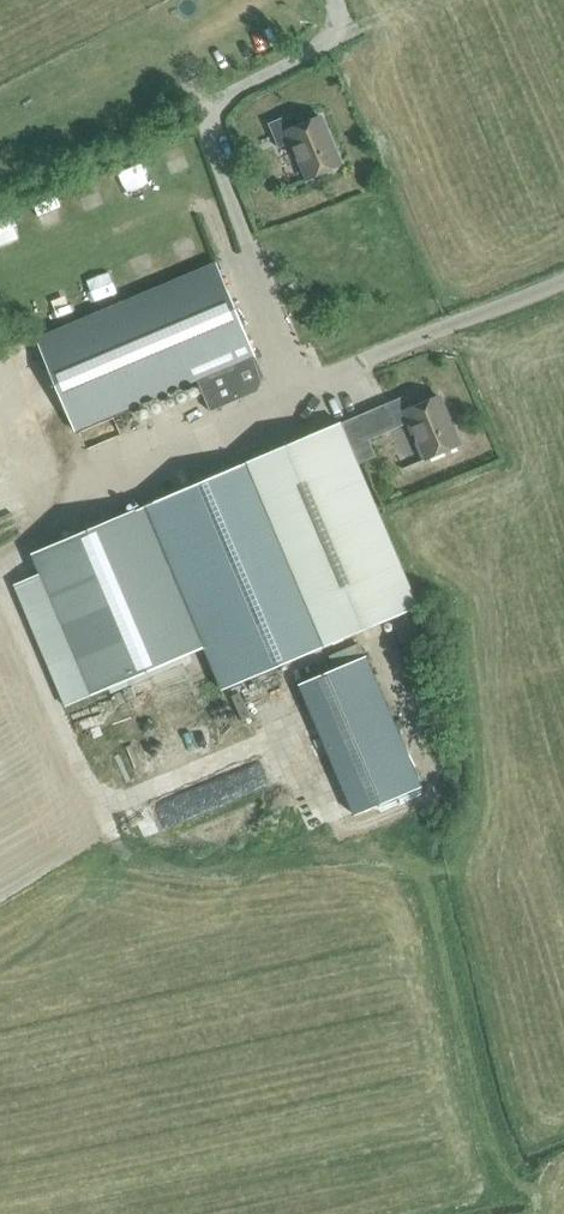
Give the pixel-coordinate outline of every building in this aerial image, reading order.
[(288,114),(268,122),(279,147),(292,141),(308,178),(341,163),(321,116),(294,127),(288,114)] [(80,188),(83,210),(106,206),(103,185),(80,188)] [(36,337),(75,429),(234,363),(236,369),(257,359),(216,261),(36,337)] [(413,407),(407,393),(387,402),(398,426),(411,421),(426,457),(460,443),(440,395),(413,407)] [(350,446),(398,426),(387,402),(340,422),(247,461),(325,646),(418,606),(350,446)] [(247,461),(145,504),(208,654),(223,689),(325,646),(247,461)] [(145,504),(33,552),(95,702),(206,655),(145,504)] [(360,657),(294,685),(349,815),(415,787),(360,657)]
